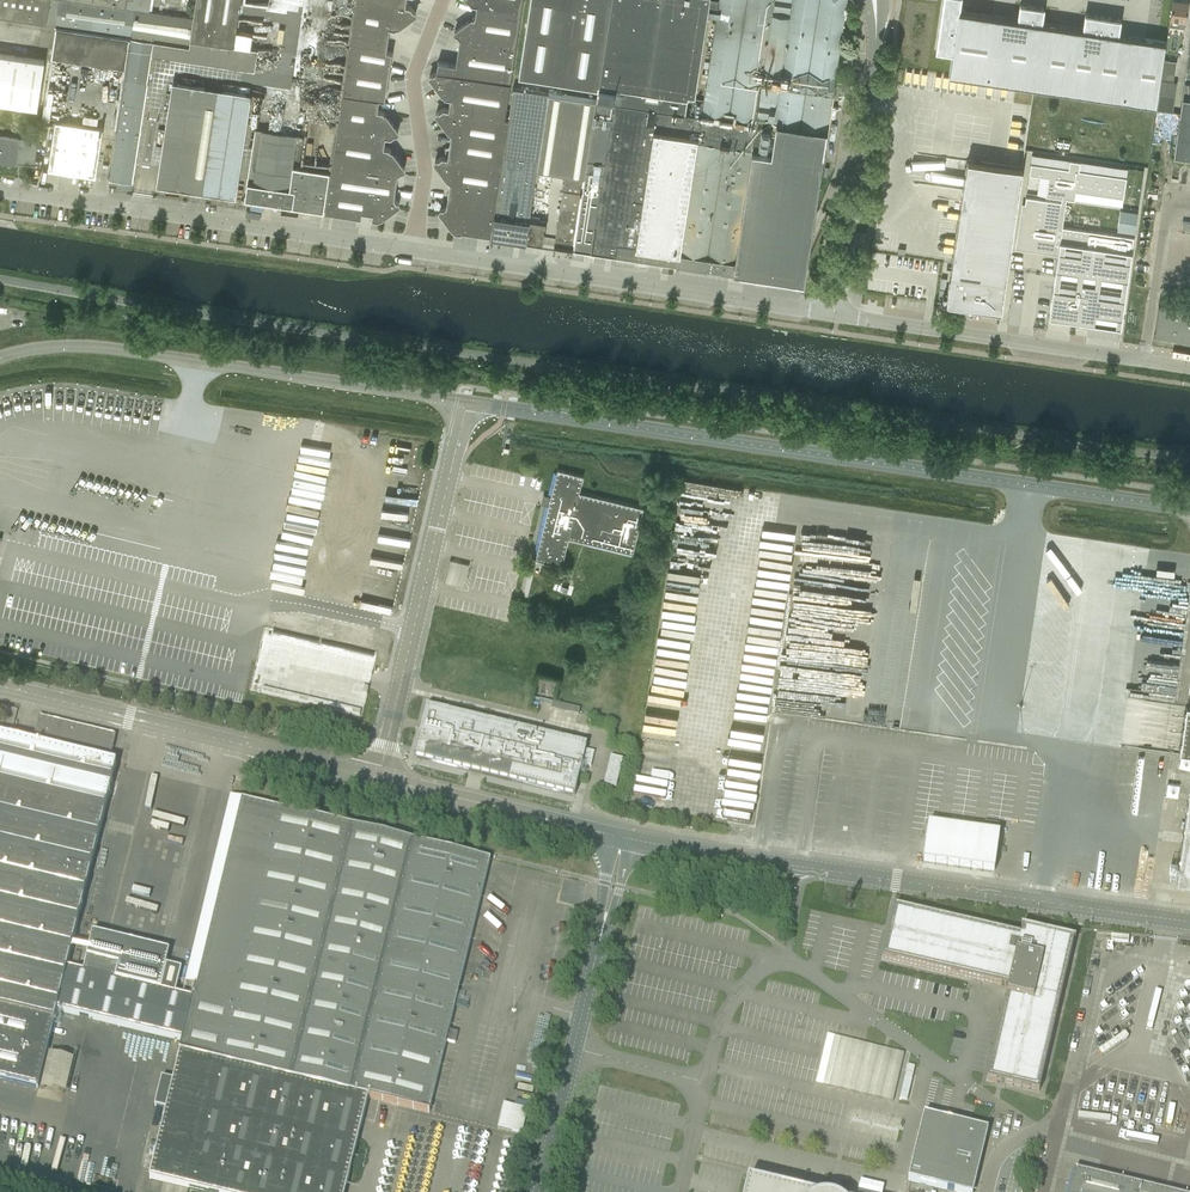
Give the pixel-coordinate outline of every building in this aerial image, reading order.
[(131,37),(154,40),(187,46),(189,38),(192,18),(148,11),(150,0),(0,0),(0,17),(55,26),(131,37)] [(190,39),(234,45),(240,0),(196,0),(193,18),(190,39)] [(352,36),(388,41),(390,28),(395,28),(416,13),(411,6),(405,5),(370,0),(357,0),(352,36)] [(520,14),(522,0),(468,0),(471,4),(477,4),(476,7),(520,14)] [(677,264),(699,115),(701,101),(692,100),(690,114),(684,113),(687,95),(694,96),(709,0),(530,0),(517,76),(597,88),(595,100),(596,100),(573,249),(677,264)] [(804,266),(805,265),(796,261),(812,223),(812,221),(827,130),(846,0),(718,0),(701,116),(699,115),(677,264),(677,265),(678,265),(705,269),(732,273),(733,273),(749,275),(804,283),(806,267),(805,266),(804,266)] [(936,51),(952,53),(948,75),(1155,105),(1165,41),(1118,34),(1120,19),(1085,14),(1083,29),(1041,23),(1043,8),(1020,4),(1017,20),(959,11),(960,0),(944,0),(936,51)] [(1170,18),(1185,20),(1188,1),(1179,0),(1172,0),(1170,18)] [(459,39),(515,48),(520,14),(476,7),(475,16),(454,31),(460,38),(459,39)] [(352,36),(343,93),(379,98),(385,99),(392,51),(386,50),(388,41),(352,36)] [(116,132),(109,179),(110,179),(132,183),(133,171),(146,83),(147,83),(151,55),(152,50),(154,40),(131,37),(116,132)] [(436,71),(509,82),(515,48),(459,39),(456,64),(438,61),(436,71)] [(37,108),(44,60),(0,54),(0,102),(37,108)] [(449,108),(504,117),(509,82),(436,71),(430,76),(445,96),(450,97),(449,108)] [(1162,72),(1161,80),(1173,81),(1174,74),(1162,72)] [(250,93),(170,81),(156,185),(235,196),(250,93)] [(1173,156),(1189,159),(1189,84),(1184,83),(1180,113),(1173,156)] [(501,164),(513,88),(512,87),(508,118),(504,117),(449,108),(443,107),(436,113),(451,133),(448,156),(501,164)] [(490,236),(525,241),(549,93),(513,88),(501,164),(495,201),(490,236)] [(343,93),(338,129),(385,136),(391,137),(398,131),(383,110),(377,110),(379,98),(343,93)] [(549,93),(525,241),(542,244),(546,221),(539,220),(538,222),(529,221),(534,184),(545,185),(547,171),(565,174),(554,246),(557,246),(572,253),(571,256),(572,256),(573,249),(596,100),(595,100),(549,93)] [(55,122),(48,170),(49,170),(60,171),(84,175),(95,177),(102,129),(90,127),(68,124),(55,122)] [(338,129),(332,164),(398,174),(405,169),(389,148),(384,147),(385,136),(338,129)] [(244,199),(293,206),(296,184),(288,183),(290,166),(291,166),(296,136),(262,131),(255,177),(248,176),(244,199)] [(17,151),(16,162),(34,165),(39,133),(32,132),(30,139),(19,138),(19,139),(17,151)] [(15,162),(15,164),(16,164),(19,139),(0,136),(0,160),(15,162)] [(824,163),(832,165),(833,152),(826,151),(824,163)] [(1029,175),(1026,193),(1045,196),(1074,200),(1122,207),(1123,199),(1126,177),(1127,169),(1080,162),(1069,160),(1031,155),(1030,163),(1029,175)] [(450,182),(448,194),(495,201),(501,164),(448,156),(442,156),(435,161),(450,182)] [(941,302),(941,303),(950,304),(950,306),(956,307),(957,305),(1001,312),(1001,310),(1022,168),(967,160),(947,295),(943,295),(942,295),(941,302)] [(398,174),(332,164),(325,211),(326,212),(326,211),(361,216),(362,211),(373,212),(372,218),(379,219),(399,204),(394,197),(398,174)] [(296,184),(293,206),(323,211),(329,172),(291,166),(290,166),(288,183),(296,184)] [(490,236),(495,201),(448,194),(446,205),(439,210),(454,230),(462,232),(462,230),(490,234),(490,236)] [(1025,197),(1018,246),(1042,249),(1043,247),(1055,249),(1061,202),(1025,197)] [(1120,210),(1117,231),(1134,234),(1137,213),(1120,210)] [(854,236),(858,237),(859,231),(862,231),(863,223),(856,222),(854,236)] [(1049,316),(1048,317),(1050,318),(1061,319),(1063,319),(1070,321),(1072,321),(1083,322),(1085,323),(1097,325),(1099,325),(1110,326),(1111,327),(1119,328),(1120,328),(1121,326),(1134,237),(1061,227),(1049,312),(1049,316)] [(1159,304),(1154,336),(1156,336),(1156,335),(1189,340),(1189,310),(1160,306),(1161,305),(1159,304)] [(535,560),(562,566),(569,538),(633,553),(644,508),(580,493),(584,476),(557,469),(535,560)] [(679,483),(675,525),(737,530),(741,489),(679,483)] [(759,536),(758,564),(777,565),(777,556),(792,557),(793,539),(797,539),(798,522),(764,520),(763,528),(769,528),(769,537),(759,536)] [(655,652),(685,657),(695,607),(682,605),(682,603),(664,599),(659,627),(660,627),(655,652)] [(733,794),(755,797),(770,694),(747,691),(746,698),(734,696),(720,791),(734,793),(733,794)] [(580,710),(552,704),(551,710),(578,716),(580,710)] [(427,707),(423,724),(415,757),(469,771),(469,770),(472,770),(473,774),(477,775),(481,772),(483,773),(483,774),(574,796),(582,765),(591,767),(594,752),(585,750),(586,745),(427,707)] [(1187,707),(1181,754),(1189,755),(1189,708),(1187,707)] [(667,798),(675,718),(642,714),(633,804),(655,806),(655,797),(667,798)] [(38,1088),(50,1039),(50,1037),(56,1014),(57,1011),(174,1039),(182,1041),(179,1052),(180,1052),(174,1081),(162,1078),(155,1107),(167,1110),(160,1136),(157,1136),(152,1156),(155,1156),(151,1176),(150,1176),(150,1179),(203,1191),(345,1191),(347,1184),(358,1139),(367,1098),(382,1101),(429,1113),(430,1112),(429,1112),(446,1041),(455,1044),(456,1039),(458,1033),(449,1030),(490,860),(382,833),(275,808),(246,929),(218,923),(216,932),(243,938),(228,1003),(193,995),(193,998),(183,995),(115,979),(119,965),(87,958),(84,971),(67,967),(114,771),(116,764),(109,762),(116,736),(42,718),(41,725),(38,724),(36,730),(33,744),(10,738),(0,736),(0,1079),(38,1088)] [(604,785),(615,787),(622,759),(611,756),(604,785)] [(1176,881),(1189,883),(1189,784),(1176,881)] [(844,908),(850,910),(852,903),(846,902),(844,908)] [(1075,940),(1021,927),(1021,929),(1022,929),(1020,936),(894,907),(882,959),(1008,988),(987,1080),(1039,1092),(1074,941),(1075,941),(1075,940)] [(1110,993),(1139,976),(1135,969),(1106,986),(1110,993)] [(840,1038),(829,1087),(892,1102),(904,1053),(847,1040),(840,1038)] [(41,1085),(65,1091),(73,1058),(48,1052),(41,1085)] [(498,1127),(522,1133),(528,1109),(504,1103),(498,1127)] [(971,1126),(923,1115),(908,1181),(952,1191),(973,1191),(988,1130),(971,1126)] [(1101,1178),(1074,1171),(1069,1191),(1160,1191),(1101,1178)] [(748,1180),(745,1191),(799,1191),(748,1180)]
